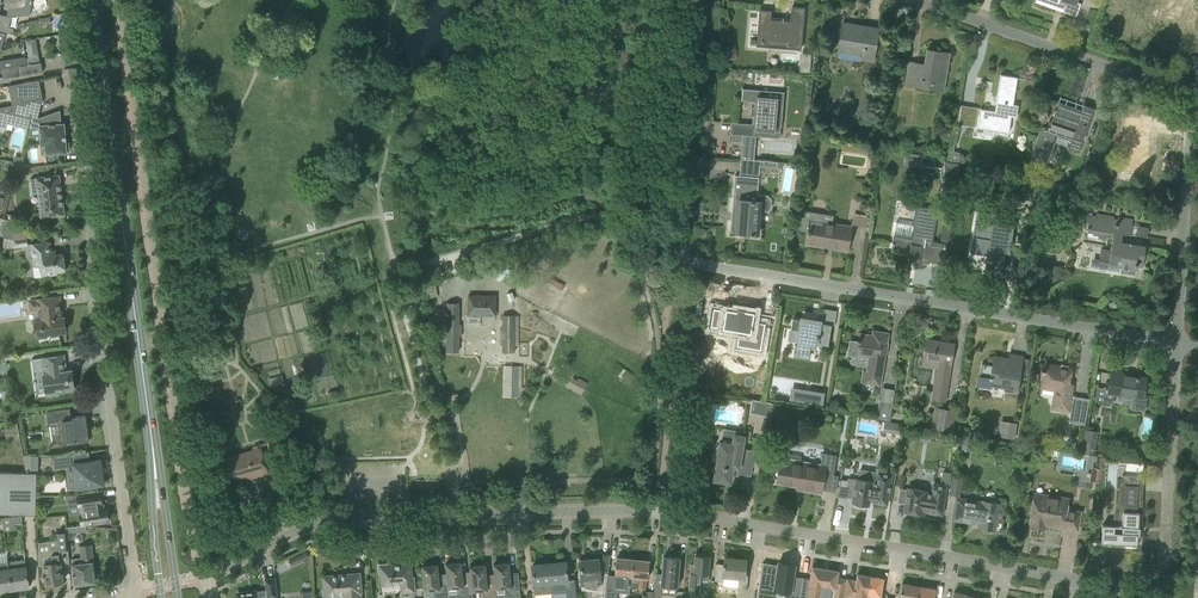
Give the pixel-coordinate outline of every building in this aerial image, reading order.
[(30,14),(33,0),(26,0),(24,5),(8,9),(6,16),(0,14),(0,31),(12,33),(14,28),(8,27),(11,16),(30,15),(30,14)] [(26,0),(14,0),(10,1),(8,9),(24,5),(26,0)] [(1036,1),(1056,8),(1057,4),(1064,6),(1062,11),(1076,15),(1080,3),(1076,2),(1076,0),(1036,0),(1036,1)] [(760,10),(757,45),(768,46),(768,40),(789,42),(788,48),(801,49),(803,20),(804,8),(792,7),(790,21),(770,19),(771,11),(760,10)] [(50,16),(27,22),(28,25),(42,22),(50,20),(50,16)] [(873,61),(877,40),(878,28),(842,22),(838,51),(861,55),(860,59),(873,61)] [(26,42),(29,59),(39,58),(36,40),(26,42)] [(942,90),(947,64),(949,52),(928,49),(925,68),(917,67),(918,63),(909,61),(906,84),(914,85),(915,80),(923,81),(922,87),(942,90)] [(26,64),(25,57),(15,59),(16,66),(20,66),(20,65),(26,64)] [(41,62),(26,64),(20,65),(20,66),(16,66),(2,68),(3,78),(26,74),(43,72),(41,62)] [(980,108),(977,127),(980,127),(1008,132),(1011,117),(1011,116),(1016,117),(1018,105),(1013,104),(1018,78),(1025,79),(1001,75),(996,102),(998,102),(996,111),(995,111),(980,108)] [(43,98),(39,80),(27,82),(9,86),(12,104),(43,98)] [(731,122),(731,134),(743,135),(741,157),(754,159),(756,136),(780,138),(784,95),(784,92),(766,91),(759,90),(755,90),(743,89),(743,87),(742,87),(741,100),(757,101),(756,108),(751,107),(751,115),(756,115),(755,124),(731,122)] [(9,121),(13,122),(15,114),(32,118),(33,118),(38,119),(38,118),(38,117),(43,98),(12,104),(0,107),(0,125),(7,126),(9,121)] [(1079,152),(1090,120),(1094,108),(1083,105),(1081,110),(1074,107),(1074,109),(1058,104),(1059,102),(1058,102),(1056,109),(1055,109),(1054,111),(1055,112),(1052,123),(1050,128),(1042,125),(1029,162),(1044,167),(1054,136),(1055,136),(1056,134),(1071,139),(1068,148),(1079,152)] [(65,135),(64,123),(60,124),(59,110),(38,118),(38,119),(33,118),(31,127),(40,126),(41,145),(46,145),(47,154),(66,152),(66,150),(69,150),(68,142),(66,142),(65,140),(64,140),(64,135),(65,135)] [(952,144),(950,160),(958,161),(959,152),(953,151),(954,144),(952,144)] [(872,158),(870,168),(878,169),(879,159),(872,158)] [(759,175),(760,166),(761,160),(752,159),(751,174),(759,175)] [(946,161),(945,168),(959,170),(960,163),(946,161)] [(1028,180),(1032,172),(1023,168),(1020,177),(1028,180)] [(59,175),(47,176),(30,179),(32,194),(38,193),(42,218),(64,214),(62,199),(61,200),(59,184),(60,184),(59,175)] [(768,195),(757,194),(759,177),(735,175),(730,232),(736,232),(736,235),(745,236),(745,233),(750,233),(750,234),(753,234),(753,233),(758,234),(760,210),(767,211),(771,208),(772,200),(768,195)] [(1036,182),(1020,178),(1018,195),(1033,197),(1036,182)] [(1080,204),(1076,198),(1066,204),(1071,211),(1080,204)] [(894,234),(891,251),(913,255),(913,253),(917,254),(916,255),(919,256),(918,262),(929,264),(929,260),(943,262),(943,263),(944,263),(950,228),(942,227),(939,243),(932,242),(936,217),(943,218),(943,221),(951,223),(952,212),(944,211),(944,213),(937,212),(938,210),(915,206),(913,221),(912,221),(911,225),(914,226),(912,236),(894,234)] [(835,226),(833,226),(834,214),(803,209),(799,229),(808,230),(806,243),(824,246),(824,245),(837,247),(837,248),(847,250),(851,226),(836,224),(835,226)] [(1083,211),(1080,223),(1088,224),(1086,236),(1106,239),(1106,237),(1113,238),(1111,250),(1101,248),(1099,259),(1099,260),(1105,261),(1104,270),(1119,273),(1119,274),(1120,274),(1120,272),(1134,274),(1135,266),(1142,267),(1146,246),(1145,246),(1131,244),(1121,242),(1122,233),(1130,234),(1130,233),(1132,226),(1113,223),(1113,218),(1114,216),(1096,213),(1096,215),(1092,215),(1092,212),(1083,211)] [(854,212),(852,224),(865,227),(865,226),(871,227),(872,217),(866,216),(867,214),(854,212)] [(12,239),(17,221),(5,218),(2,234),(3,237),(12,239)] [(982,231),(980,238),(973,237),(971,248),(973,248),(988,250),(984,272),(1001,275),(1006,247),(1004,247),(1005,242),(1010,243),(1013,225),(999,223),(999,225),(982,222),(981,231),(982,231)] [(28,246),(27,237),(13,239),(11,248),(28,246)] [(50,241),(38,243),(30,244),(33,266),(40,265),(41,276),(57,274),(57,272),(66,271),(63,253),(56,254),(55,250),(51,251),(50,241)] [(557,296),(564,285),(550,276),(544,286),(557,296)] [(496,295),(468,295),(468,315),(496,315),(496,295)] [(59,296),(48,297),(29,300),(31,310),(37,309),(38,320),(36,320),(38,335),(66,331),(64,317),(62,317),(59,296)] [(447,351),(458,351),(459,303),(447,303),(447,351)] [(713,308),(710,327),(711,327),(728,330),(739,331),(737,346),(761,350),(765,323),(759,322),(753,321),(754,312),(744,311),(738,310),(738,309),(737,309),(737,311),(736,312),(713,308)] [(503,328),(500,328),(500,345),(503,345),(503,351),(514,351),(515,315),(503,315),(503,328)] [(827,345),(831,325),(792,318),(791,329),(798,330),(796,344),(795,344),(794,351),(795,352),(794,355),(809,357),(810,347),(816,348),(817,344),(827,345)] [(879,384),(885,346),(887,334),(874,332),(873,336),(867,335),(867,334),(860,333),(859,339),(857,339),(857,341),(850,340),(847,355),(858,357),(858,355),(870,357),(868,372),(865,372),(864,381),(879,384)] [(925,352),(924,360),(939,362),(934,393),(933,400),(944,402),(945,394),(951,356),(953,345),(938,342),(927,340),(925,352)] [(1015,392),(1021,356),(1011,354),(1010,361),(995,359),(996,357),(995,357),(993,365),(982,363),(978,386),(990,388),(991,383),(1006,385),(1005,390),(1015,392)] [(42,358),(32,359),(32,361),(33,361),(34,369),(44,367),(44,374),(43,374),(46,396),(47,396),(57,395),(57,392),(74,390),(72,370),(66,371),(65,364),(64,355),(52,356),(42,358)] [(1068,388),(1069,379),(1071,368),(1045,363),(1044,370),(1041,369),(1041,371),(1044,372),(1042,384),(1057,386),(1053,408),(1069,411),(1070,402),(1073,388),(1068,388)] [(521,395),(522,365),(504,364),(504,395),(521,395)] [(1111,370),(1109,382),(1107,394),(1123,397),(1133,399),(1132,408),(1144,410),(1146,398),(1143,397),(1146,378),(1121,374),(1121,372),(1111,370)] [(574,390),(582,394),(587,384),(579,380),(574,390)] [(801,389),(799,402),(823,405),(825,393),(801,389)] [(1072,402),(1070,402),(1069,411),(1071,411),(1069,422),(1085,425),(1090,398),(1073,395),(1072,402)] [(893,401),(879,399),(876,418),(890,420),(893,401)] [(935,406),(932,428),(955,431),(958,409),(935,406)] [(89,441),(85,415),(76,416),(76,418),(73,418),(72,417),(71,417),(70,408),(46,411),(47,416),(49,426),(59,424),(62,442),(58,443),(59,446),(76,444),(76,441),(83,440),(83,441),(89,441)] [(1016,438),(1016,421),(1000,421),(999,437),(1016,438)] [(903,424),(894,422),(892,432),(902,434),(903,424)] [(17,423),(10,424),(11,440),(20,439),(17,423)] [(1095,454),(1098,431),(1085,429),(1081,452),(1095,454)] [(753,458),(755,450),(742,448),(743,440),(749,441),(751,432),(743,430),(742,435),(734,434),(733,444),(720,442),(720,444),(717,444),(716,454),(718,454),(714,479),(730,482),(732,469),(738,470),(737,473),(751,476),(752,465),(754,465),(755,458),(753,458)] [(961,435),(959,449),(971,451),(973,437),(961,435)] [(282,436),(267,440),(270,453),(285,449),(282,436)] [(269,473),(265,462),(261,447),(222,458),(229,482),(250,476),(251,478),(269,473)] [(89,451),(53,456),(53,457),(53,458),(54,468),(67,466),(70,466),(70,469),(75,469),(77,487),(83,486),(84,486),(87,486),(88,492),(98,491),(97,484),(103,483),(100,458),(96,459),(90,460),(89,451)] [(837,455),(822,453),(820,463),(801,460),(801,455),(782,452),(782,457),(781,457),(780,461),(777,482),(805,486),(804,490),(821,492),(824,473),(834,474),(837,455)] [(36,514),(36,478),(36,473),(31,473),(31,455),(23,455),(26,473),(0,472),(0,514),(36,514)] [(1101,483),(1105,458),(1105,457),(1097,455),(1096,467),(1092,467),(1090,479),(1090,481),(1101,483)] [(878,472),(877,483),(872,482),(872,481),(856,479),(856,480),(848,479),(847,486),(855,488),(852,503),(857,503),(856,506),(863,507),(864,504),(868,505),(869,500),(874,501),(873,502),(887,504),(892,474),(878,472)] [(951,473),(943,472),(941,482),(949,484),(951,473)] [(959,496),(962,478),(953,477),(950,494),(959,496)] [(898,502),(905,503),(906,503),(904,511),(922,514),(923,510),(941,513),(946,486),(934,484),(932,494),(926,493),(926,491),(908,488),(908,490),(900,489),(898,502)] [(1139,512),(1139,505),(1137,505),(1138,486),(1125,485),(1122,525),(1102,524),(1102,532),(1102,543),(1137,545),(1138,535),(1139,535),(1140,527),(1138,527),(1139,512)] [(1035,493),(1030,521),(1032,522),(1031,526),(1044,528),(1044,524),(1046,524),(1046,521),(1052,522),(1051,525),(1077,529),(1079,517),(1080,512),(1066,510),(1068,499),(1057,497),(1056,501),(1037,497),(1038,494),(1035,493)] [(78,497),(80,513),(82,523),(94,521),(95,523),(108,521),(107,509),(104,509),(101,509),(100,506),(100,504),(101,503),(100,494),(78,497)] [(995,530),(998,510),(999,505),(956,498),(955,505),(952,520),(978,524),(977,528),(995,530)] [(22,523),(22,516),(3,517),(3,525),(22,523)] [(58,550),(68,549),(67,536),(67,535),(67,533),(67,532),(57,533),(58,546),(50,546),(50,550),(39,551),(39,566),(44,565),(45,572),(43,573),(44,575),(45,575),(46,584),(63,581),(58,550)] [(91,544),(88,544),(87,540),(79,541),(81,557),(71,559),(75,584),(97,581),(91,544)] [(708,580),(709,563),(710,556),(708,556),(708,554),(700,553),(700,555),(695,554),(694,564),(691,564),(690,568),(688,592),(695,593),(699,593),(700,579),(708,580)] [(292,567),(309,559),(306,554),(301,556),(289,562),(292,567)] [(631,577),(633,559),(616,557),(615,575),(616,575),(615,585),(623,586),(624,577),(631,577)] [(677,587),(679,570),(680,558),(663,557),(662,574),(656,573),(654,593),(654,596),(661,597),(662,585),(677,587)] [(724,564),(716,563),(714,580),(723,581),(723,584),(725,586),(738,587),(738,590),(747,591),(748,572),(745,572),(746,559),(725,557),(724,564)] [(29,586),(25,559),(9,562),(12,588),(28,586),(29,586)] [(606,586),(608,575),(604,574),(604,568),(600,568),(599,559),(580,560),(582,579),(580,579),(581,590),(592,591),(591,597),(605,597),(606,590),(606,586)] [(648,579),(648,572),(649,560),(633,559),(631,577),(639,578),(638,588),(646,588),(647,579),(648,579)] [(757,597),(761,597),(790,597),(792,583),(794,576),(795,568),(788,567),(789,563),(780,562),(779,561),(778,565),(763,563),(757,597)] [(12,588),(9,562),(0,563),(0,590),(12,588)] [(472,591),(471,574),(462,575),(461,562),(446,563),(447,577),(448,588),(457,587),(460,594),(472,593),(472,591)] [(493,564),(495,577),(496,589),(504,588),(508,595),(520,594),(519,575),(510,576),(509,562),(493,564)] [(568,588),(567,574),(566,562),(558,562),(558,563),(550,564),(552,592),(561,592),(561,589),(568,588)] [(410,564),(392,566),(391,563),(378,564),(378,572),(381,572),(382,584),(400,583),(401,593),(415,592),(414,581),(411,581),(410,564)] [(448,588),(447,577),(439,577),(437,564),(422,565),(424,591),(433,590),(437,596),(449,595),(448,588)] [(495,577),(486,578),(485,564),(470,566),(471,574),(472,591),(480,590),(484,597),(491,597),(497,597),(496,589),(495,577)] [(552,592),(550,564),(541,565),(541,564),(532,565),(534,583),(535,594),(552,592)] [(798,597),(820,597),(825,568),(812,566),(810,578),(808,578),(801,577),(798,597)] [(847,579),(847,578),(837,577),(838,571),(825,568),(820,597),(843,597),(847,579)] [(360,585),(359,573),(323,577),(324,589),(323,589),(324,597),(330,597),(337,597),(360,597),(360,593),(361,593),(360,585)] [(870,576),(857,574),(856,580),(847,578),(847,579),(843,597),(867,597),(870,576)] [(881,590),(883,578),(870,576),(867,597),(873,597),(874,595),(880,596),(881,590)] [(275,577),(265,579),(267,590),(237,594),(238,597),(268,597),(277,596),(275,577)] [(919,586),(902,583),(899,597),(917,597),(919,586)] [(936,588),(919,586),(917,597),(934,597),(936,588)]
